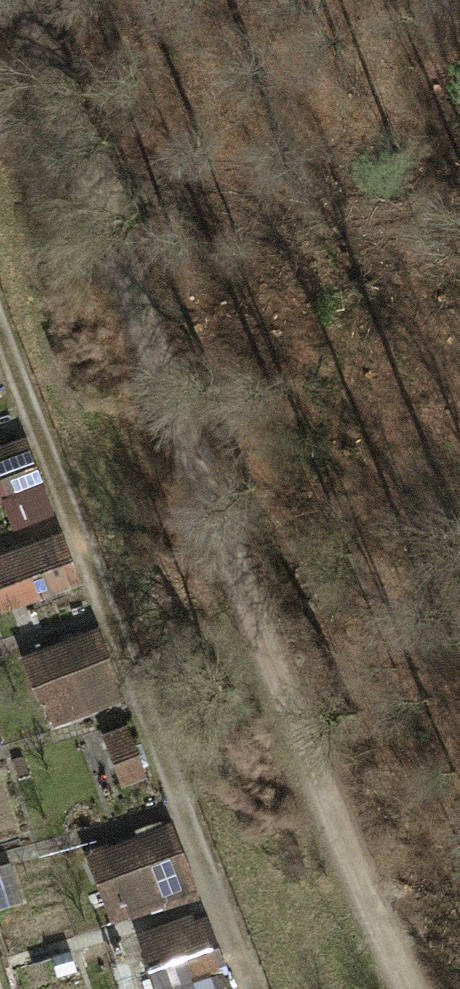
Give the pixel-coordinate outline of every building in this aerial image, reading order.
[(40,496),(20,442),(0,450),(0,511),(40,496)] [(26,612),(74,595),(53,538),(5,556),(26,612)] [(64,707),(112,690),(92,633),(44,650),(64,707)] [(98,796),(146,779),(125,722),(77,739),(98,796)] [(138,904),(186,887),(166,830),(118,848),(138,904)] [(216,984),(195,927),(147,945),(163,988),(202,988),(216,984)]
